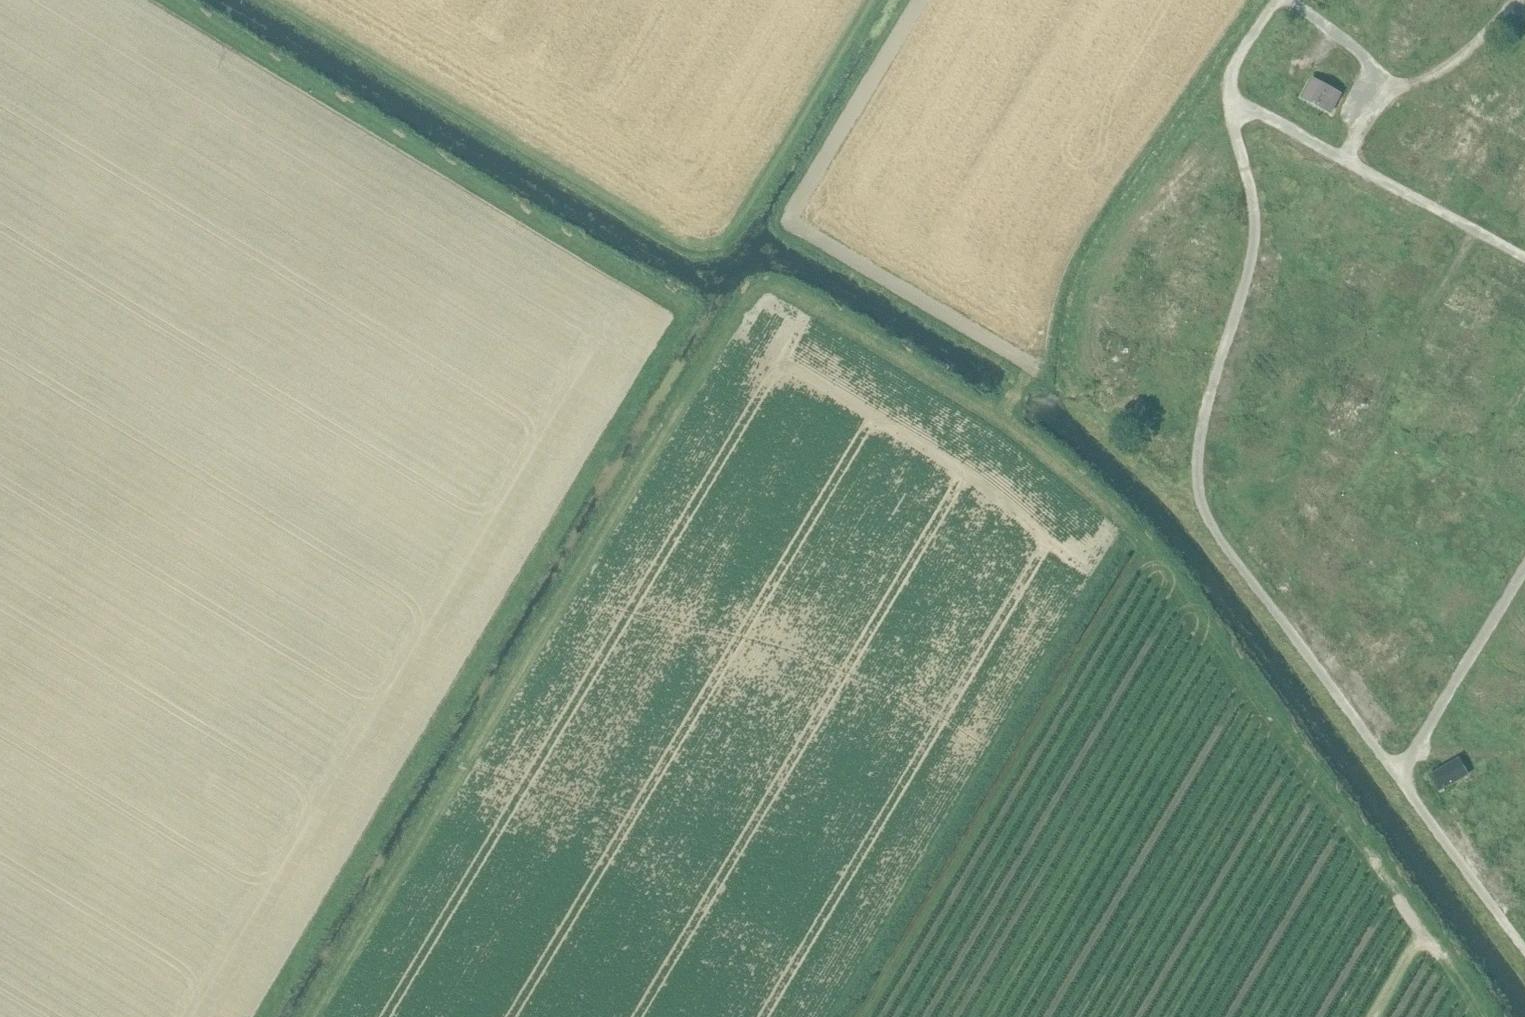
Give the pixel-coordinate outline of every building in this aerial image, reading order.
[(1488,29),(1501,12),(1493,7),(1481,23),(1488,29)] [(1430,32),(1436,21),(1424,14),(1418,26),(1430,32)] [(1304,93),(1301,99),(1330,114),(1332,115),(1343,94),(1312,78),(1304,93)] [(1508,105),(1515,94),(1503,86),(1496,97),(1508,105)] [(1414,104),(1409,116),(1421,121),(1426,109),(1414,104)] [(1227,143),(1230,131),(1218,127),(1214,138),(1227,143)] [(1159,217),(1153,227),(1165,235),(1172,225),(1159,217)] [(1405,235),(1396,248),(1405,255),(1414,241),(1405,235)] [(1429,260),(1443,266),(1448,256),(1433,250),(1429,260)] [(1515,278),(1517,266),(1505,263),(1502,275),(1515,278)] [(1218,329),(1221,317),(1208,313),(1204,326),(1218,329)] [(1404,353),(1409,341),(1396,336),(1392,349),(1404,353)] [(1171,388),(1180,377),(1169,367),(1160,379),(1171,388)] [(1524,448),(1524,433),(1518,430),(1512,442),(1524,448)] [(1388,530),(1384,543),(1395,547),(1400,534),(1388,530)] [(1376,623),(1385,633),(1394,625),(1385,615),(1376,623)] [(1521,634),(1514,649),(1524,654),(1524,636),(1521,634)] [(1417,672),(1424,660),(1412,654),(1406,666),(1417,672)]
